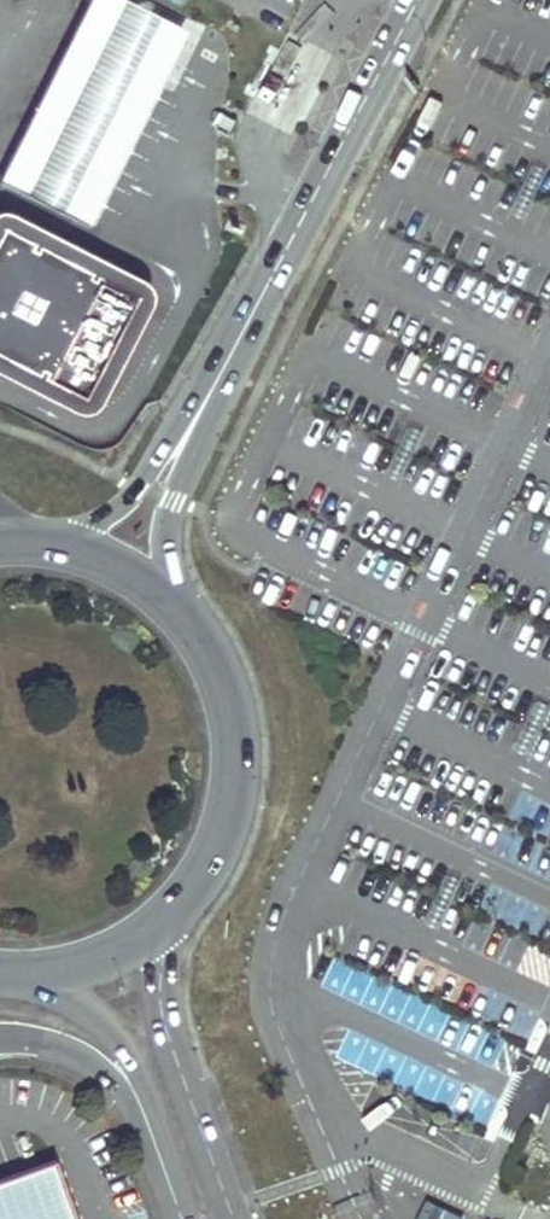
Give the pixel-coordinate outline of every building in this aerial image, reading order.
[(89,226),(128,147),(188,26),(131,0),(92,0),(39,105),(0,182),(89,226)] [(8,206),(4,204),(0,204),(0,368),(89,414),(93,415),(100,410),(161,291),(160,285),(157,281),(8,206)] [(549,710),(536,705),(519,741),(533,746),(549,710)] [(57,1157),(0,1178),(0,1218),(80,1218),(57,1157)] [(417,1218),(474,1218),(429,1196),(417,1218)]
